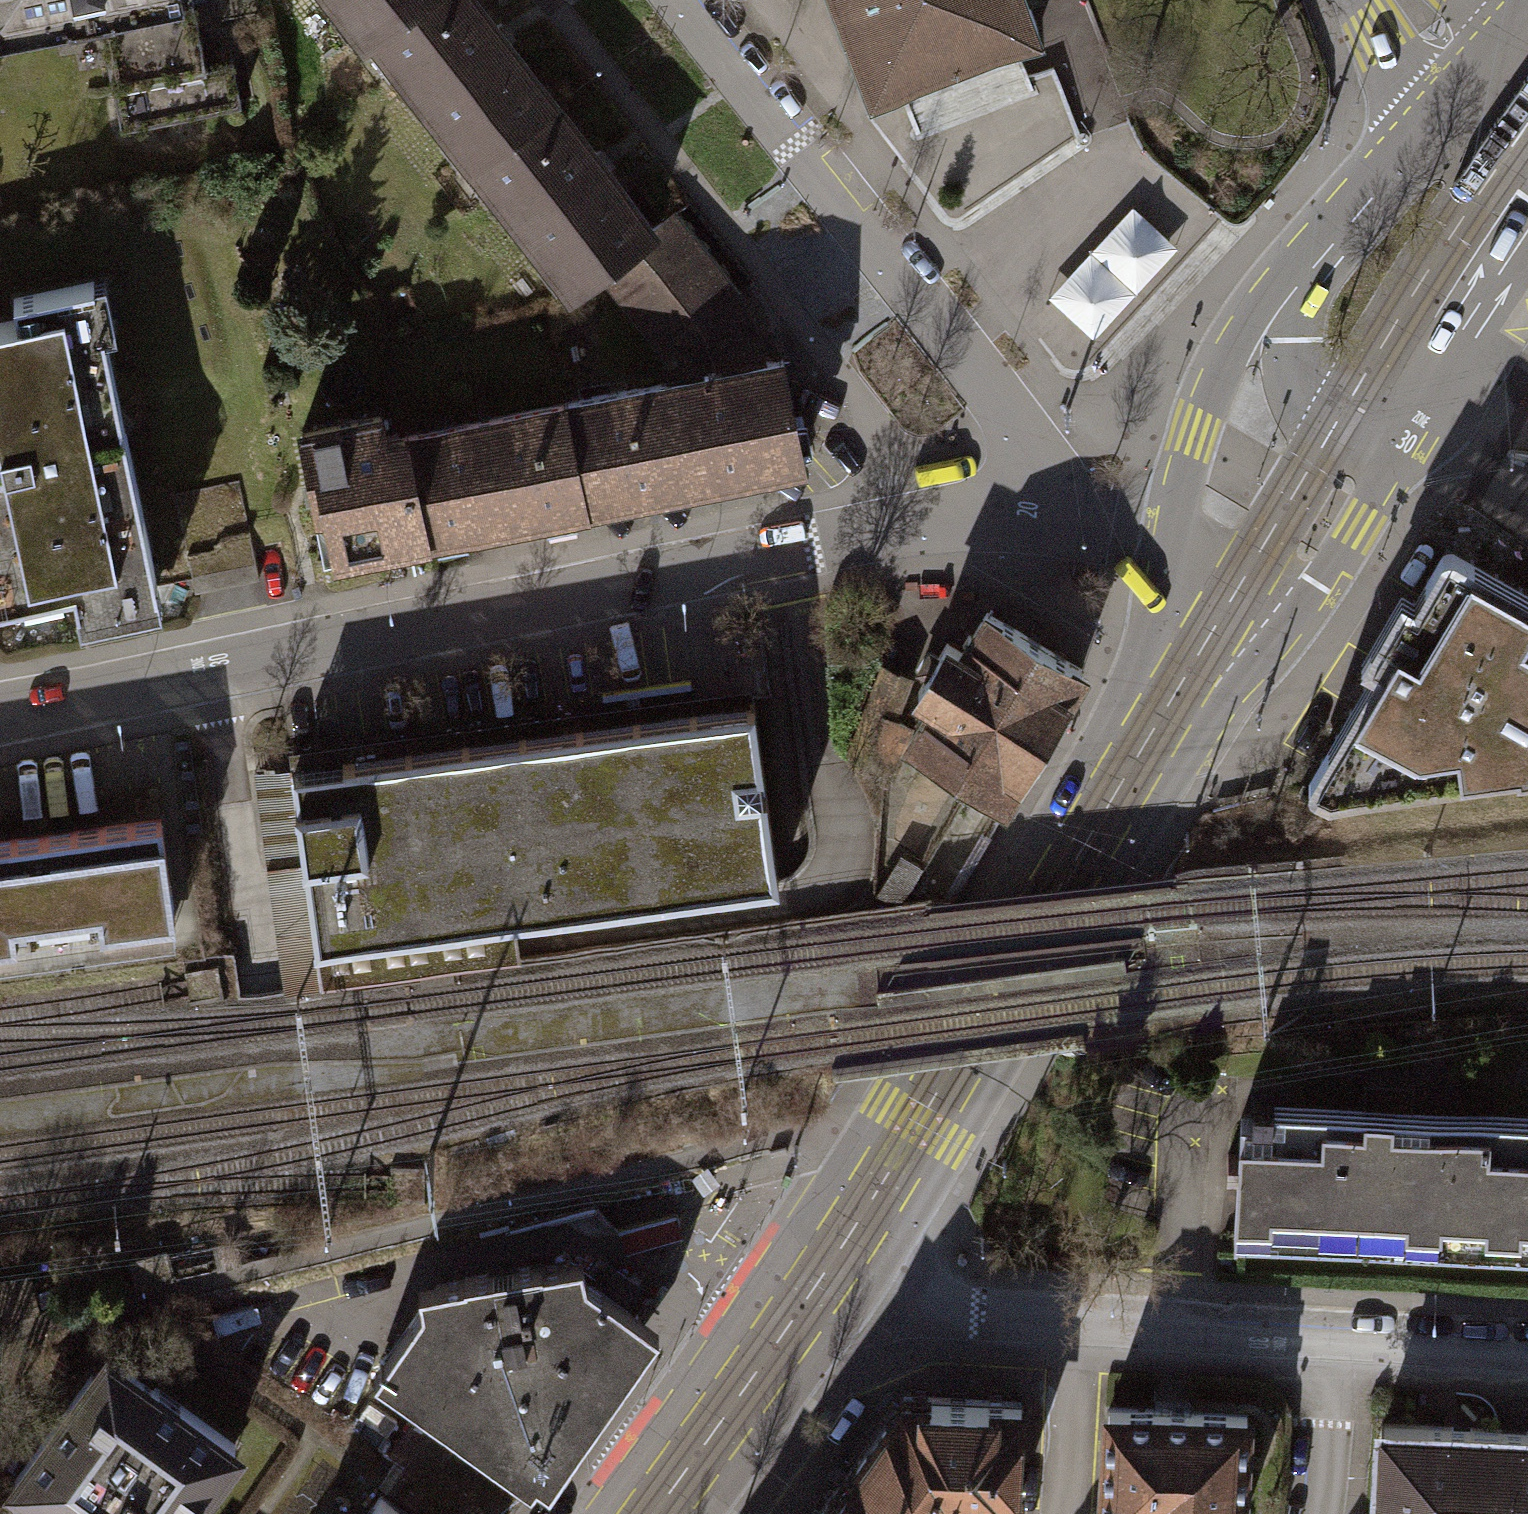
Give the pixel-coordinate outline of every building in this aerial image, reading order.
[(84,18),(108,136),(237,110),(227,57),(199,63),(186,0),(0,0),(0,35),(84,18)] [(359,38),(365,33),(408,0),(328,0),(359,38)] [(365,33),(467,160),(547,95),(471,0),(408,0),(365,33)] [(863,93),(892,82),(886,66),(996,24),(1002,40),(1028,30),(1016,0),(827,0),(863,93)] [(547,95),(467,160),(568,286),(595,265),(649,222),(547,95)] [(649,222),(595,265),(636,314),(652,339),(663,361),(668,380),(749,364),(742,335),(732,309),(713,279),(684,241),(661,211),(649,222)] [(0,323),(0,596),(71,580),(78,616),(156,599),(95,329),(109,330),(98,280),(8,299),(13,320),(0,323)] [(668,380),(556,403),(576,502),(794,458),(774,359),(749,364),(668,380)] [(556,403),(397,434),(415,533),(576,502),(556,403)] [(292,426),(307,510),(319,508),(326,549),(415,533),(397,434),(383,437),(378,411),(292,426)] [(1452,544),(1446,543),(1438,549),(1413,593),(1400,586),(1362,650),(1375,658),(1311,766),(1308,775),(1311,785),(1319,791),(1328,794),(1527,767),(1527,589),(1452,544)] [(937,696),(910,740),(1005,797),(1084,667),(992,612),(968,650),(947,638),(919,685),(937,696)] [(370,752),(292,763),(316,942),(777,879),(772,846),(752,699),(724,703),(594,721),(370,752)] [(0,841),(0,941),(168,918),(155,820),(0,841)] [(900,853),(876,895),(899,905),(923,866),(900,853)] [(1231,1111),(1225,1235),(1527,1249),(1527,1127),(1402,1121),(1403,1099),(1382,1097),(1356,1096),(1355,1117),(1231,1111)] [(379,1364),(443,1408),(534,1474),(554,1446),(643,1319),(626,1307),(625,1307),(582,1277),(578,1256),(420,1287),(420,1304),(379,1364)] [(13,1480),(61,1513),(182,1513),(233,1443),(127,1368),(89,1373),(13,1480)] [(806,1513),(938,1513),(946,1503),(1009,1507),(1013,1401),(894,1393),(806,1513)] [(1104,1496),(1137,1498),(1137,1509),(1159,1511),(1223,1513),(1245,1513),(1251,1402),(1174,1398),(1109,1394),(1104,1496)] [(404,1462),(477,1513),(505,1513),(534,1474),(443,1408),(404,1462)] [(1372,1421),(1367,1513),(1527,1513),(1527,1429),(1440,1425),(1372,1421)] [(404,1462),(387,1485),(427,1513),(477,1513),(404,1462)] [(379,1493),(363,1513),(408,1513),(379,1493)]
